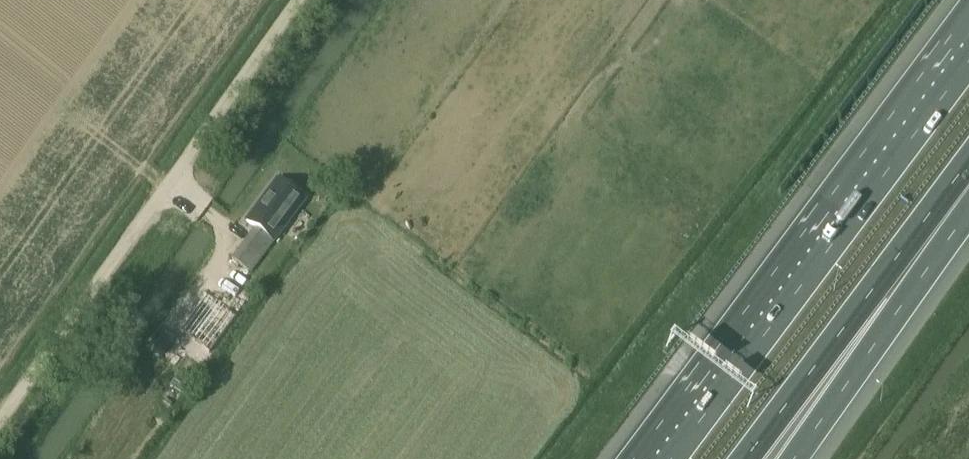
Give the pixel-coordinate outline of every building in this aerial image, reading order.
[(233,258),(251,271),(304,200),(278,180),(247,221),(256,227),(233,258)]
